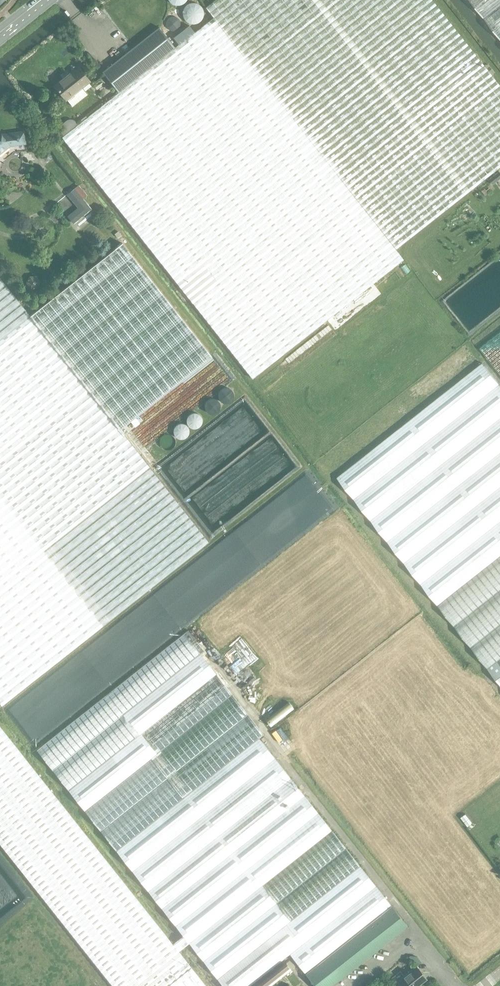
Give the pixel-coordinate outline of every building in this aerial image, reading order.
[(205,7),(213,17),(396,249),(499,167),(499,86),(432,0),(214,0),(205,7)] [(497,35),(499,39),(499,0),(469,0),(497,35)] [(118,92),(61,137),(188,298),(252,379),(277,359),(312,332),(322,324),(327,320),(374,284),(376,282),(404,260),(396,249),(213,17),(194,32),(189,25),(174,38),(179,44),(175,47),(118,92)] [(159,27),(102,71),(118,92),(175,47),(159,27)] [(81,71),(79,73),(76,68),(54,85),(66,100),(89,81),(81,71)] [(8,146),(25,143),(24,131),(0,135),(0,152),(8,146)] [(44,157),(44,158),(44,159),(44,160),(45,160),(45,161),(46,161),(47,161),(48,161),(49,161),(50,161),(50,160),(51,160),(51,159),(52,158),(52,157),(52,156),(51,156),(51,155),(50,154),(49,154),(48,153),(47,153),(46,154),(45,154),(45,155),(44,155),(44,156),(44,157)] [(90,209),(82,199),(79,195),(83,191),(78,185),(69,193),(81,208),(69,218),(73,223),(90,209)] [(2,706),(209,542),(120,429),(211,356),(121,243),(30,316),(0,278),(0,703),(2,706)] [(499,374),(499,329),(479,344),(499,374)] [(488,669),(499,684),(499,385),(483,363),(337,477),(488,669)] [(219,395),(219,399),(221,402),(225,404),(229,404),(233,402),(235,398),(234,394),(232,391),(229,389),(225,389),(221,391),(219,395)] [(206,405),(206,409),(208,412),(211,414),(215,414),(219,412),(221,409),(221,405),(219,401),(215,399),(211,399),(208,401),(206,405)] [(294,471),(268,432),(264,435),(245,405),(163,459),(188,497),(192,494),(213,525),(294,471)] [(198,411),(185,413),(187,427),(200,425),(198,411)] [(231,694),(200,654),(204,650),(187,629),(36,750),(84,811),(148,891),(223,985),(250,985),(290,954),(305,974),(315,985),(332,985),(407,926),(258,738),(263,734),(231,694)] [(271,725),(291,707),(288,703),(284,707),(282,705),(266,720),(271,725)] [(0,726),(0,844),(113,985),(206,985),(0,726)] [(465,813),(461,817),(469,826),(473,823),(465,813)] [(14,899),(15,900),(24,893),(0,861),(0,909),(14,899)] [(291,968),(286,962),(255,985),(269,985),(291,968)] [(426,979),(416,966),(397,981),(401,985),(417,985),(426,979)]
